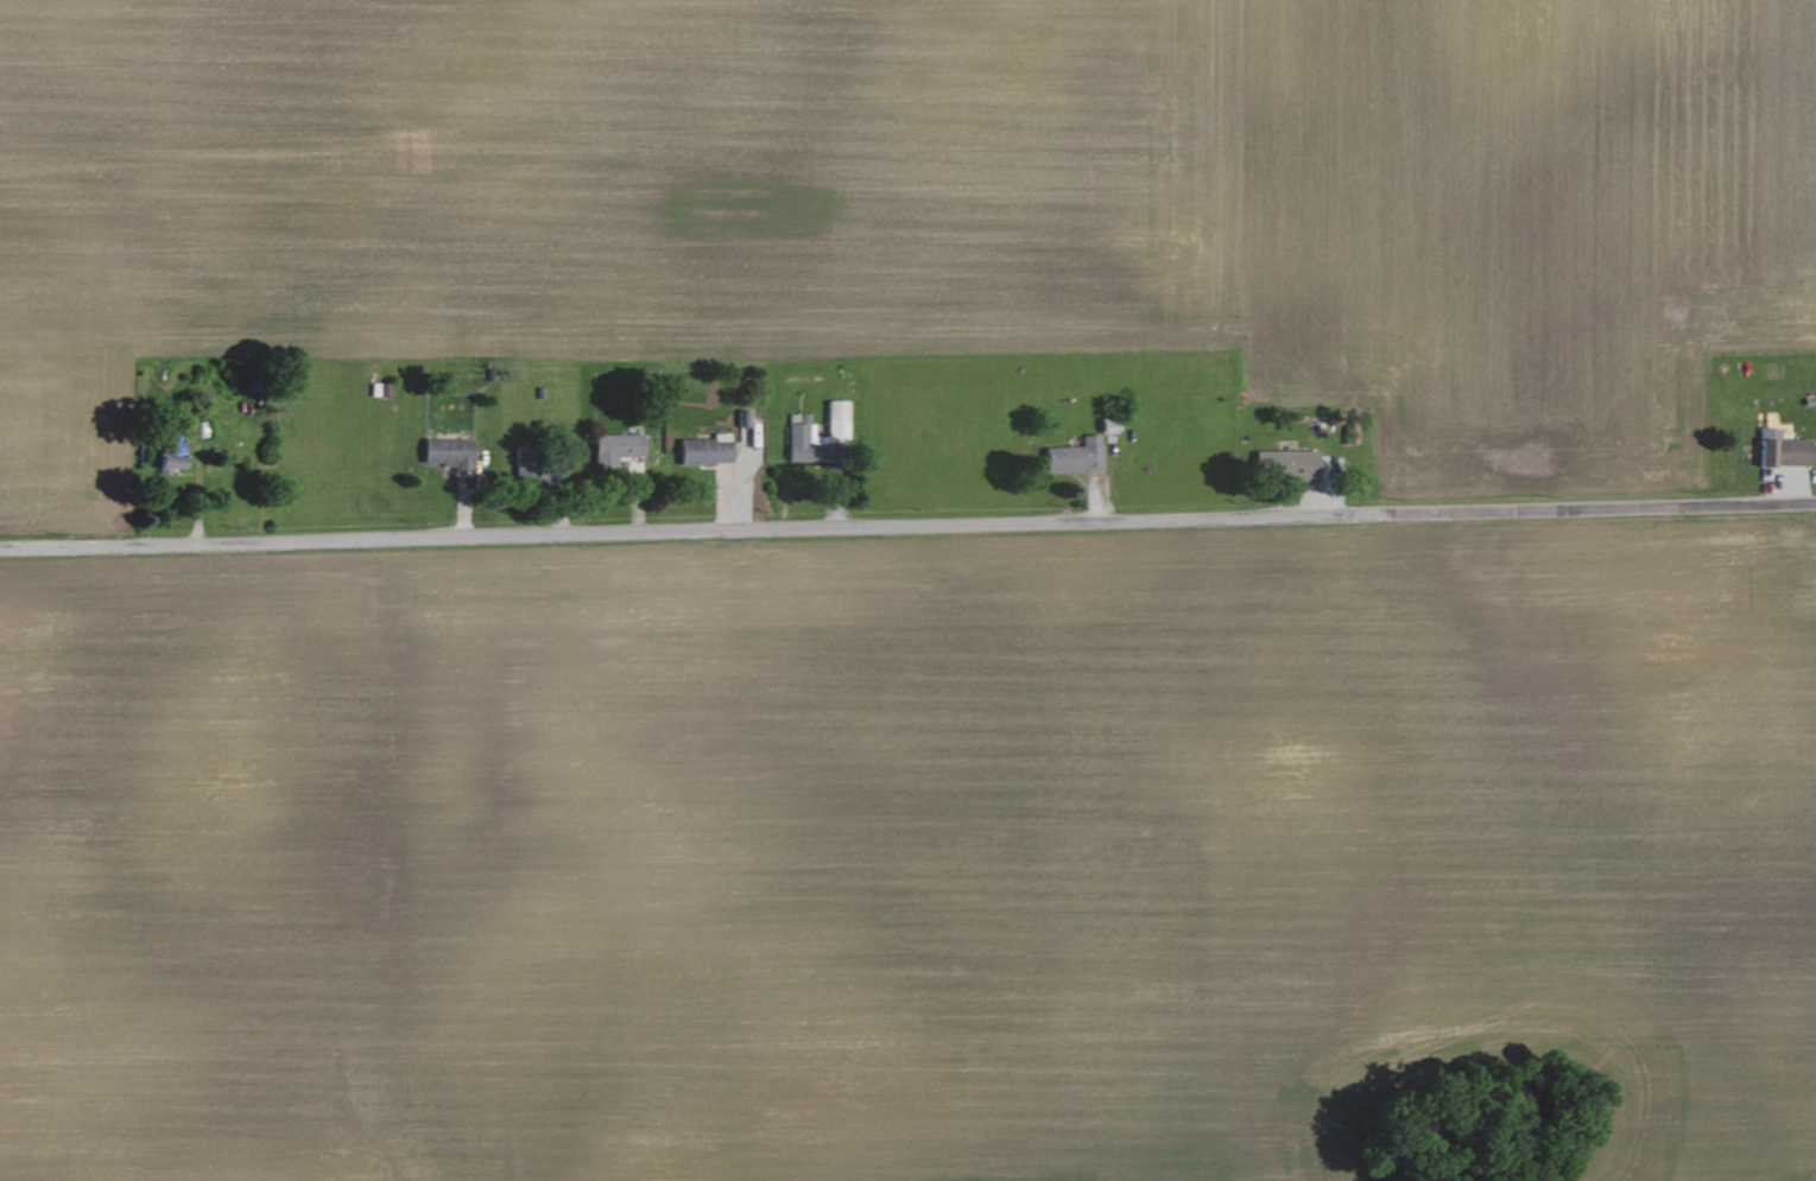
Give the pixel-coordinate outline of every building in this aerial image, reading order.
[(849,399),(829,399),(829,440),(849,439),(849,399)] [(791,413),(790,460),(831,461),(831,444),(809,443),(810,413),(791,413)] [(1813,438),(1781,438),(1782,428),(1762,427),(1761,465),(1813,465),(1813,438)] [(733,462),(732,432),(714,432),(715,438),(681,438),(681,463),(733,462)] [(644,433),(595,434),(596,466),(619,465),(619,456),(645,455),(644,433)] [(1046,472),(1102,470),(1101,433),(1083,434),(1083,445),(1046,446),(1046,472)] [(475,439),(425,438),(424,465),(474,466),(475,439)] [(516,444),(516,483),(537,482),(537,444),(516,444)] [(1256,451),(1257,478),(1319,477),(1318,449),(1256,451)] [(160,474),(170,474),(170,467),(185,467),(185,454),(160,455),(160,474)]
